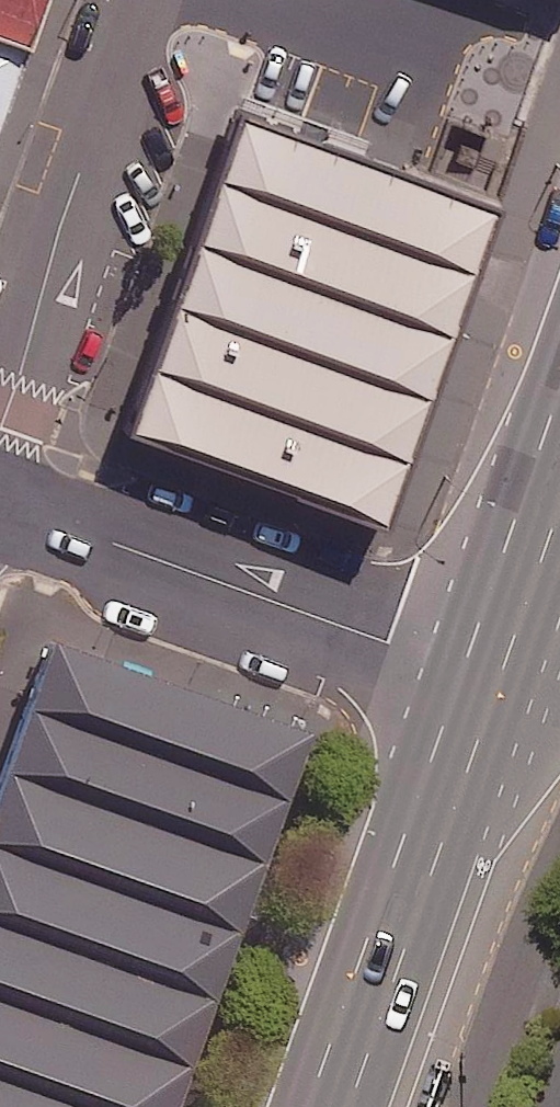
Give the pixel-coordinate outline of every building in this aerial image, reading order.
[(25,49),(43,0),(0,0),(0,40),(25,49)] [(0,40),(0,119),(25,49),(0,40)] [(384,519),(500,198),(241,105),(124,425),(384,519)] [(310,733),(53,640),(0,785),(0,1106),(175,1106),(310,733)]
